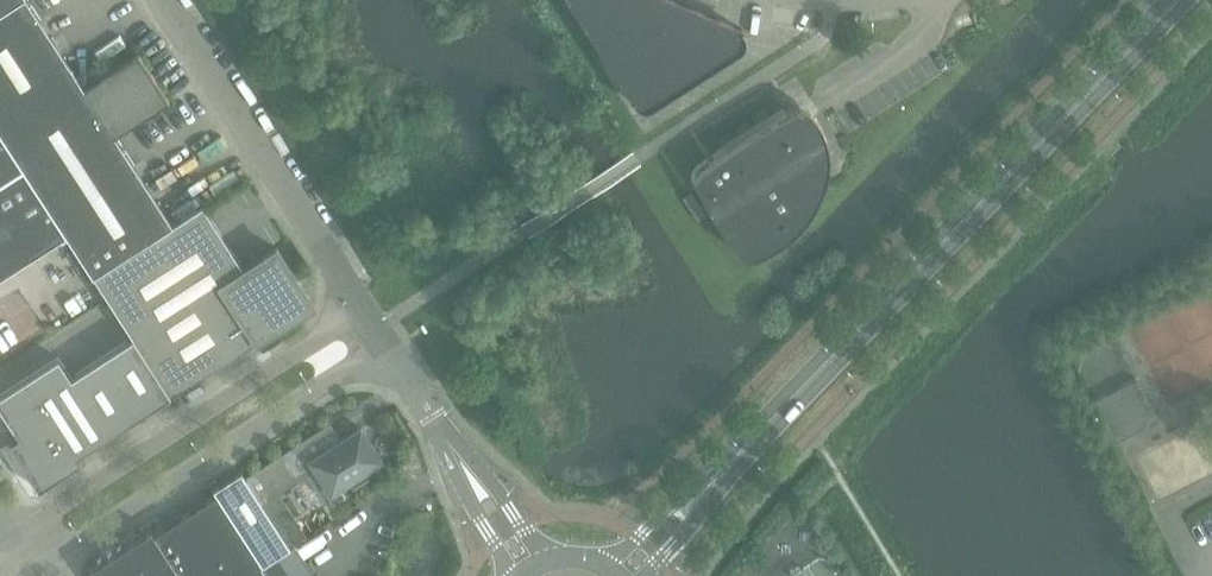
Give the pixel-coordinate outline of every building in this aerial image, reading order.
[(29,0),(17,0),(0,11),(0,128),(79,78),(29,0)] [(17,0),(0,0),(0,11),(17,0)] [(581,16),(580,17),(581,18),(582,18),(594,36),(593,37),(594,39),(595,38),(607,57),(606,58),(689,5),(688,4),(686,6),(671,0),(571,0),(581,16)] [(650,106),(652,105),(738,50),(739,49),(740,48),(742,47),(743,46),(744,45),(745,43),(745,41),(745,40),(746,38),(745,35),(745,34),(744,32),(744,31),(743,24),(740,29),(715,18),(717,17),(715,16),(713,18),(688,7),(690,6),(689,5),(606,58),(607,59),(608,58),(620,77),(619,78),(620,80),(621,79),(634,98),(632,98),(633,101),(634,102),(636,104),(638,105),(641,107),(643,107),(645,107),(647,107),(648,107),(650,106)] [(84,86),(79,78),(0,128),(0,131),(23,166),(66,233),(93,275),(173,223),(115,134),(169,99),(138,51),(84,86)] [(713,159),(700,169),(697,171),(696,173),(696,174),(695,176),(695,177),(695,179),(695,181),(696,183),(696,184),(707,204),(721,227),(734,244),(742,253),(743,254),(744,255),(746,255),(748,256),(750,256),(751,255),(760,252),(769,248),(777,243),(784,238),(792,231),(799,224),(806,215),(813,207),(818,197),(823,187),(826,177),(826,176),(827,169),(828,161),(827,154),(826,146),(825,139),(823,132),(820,125),(815,117),(810,110),(809,110),(807,108),(805,107),(802,107),(800,107),(799,107),(797,108),(785,112),(765,125),(744,137),(729,148),(713,159)] [(23,166),(0,131),(0,181),(23,166)] [(66,233),(23,166),(0,181),(0,276),(66,233)] [(699,220),(707,215),(692,192),(684,197),(699,220)] [(202,204),(173,223),(93,275),(133,336),(170,394),(290,317),(288,314),(297,309),(298,306),(303,307),(306,296),(300,295),(301,292),(296,283),(298,282),(276,248),(244,269),(202,204)] [(0,299),(0,367),(49,335),(47,333),(18,288),(0,299)] [(76,455),(170,394),(133,336),(70,376),(57,357),(0,394),(0,408),(18,435),(8,442),(38,488),(80,461),(76,455)] [(319,428),(292,446),(310,474),(312,472),(326,494),(331,491),(348,479),(352,485),(351,486),(352,487),(368,476),(368,475),(367,476),(363,470),(381,458),(360,426),(331,445),(319,428)] [(241,470),(213,488),(216,494),(262,564),(263,563),(290,546),(263,504),(282,492),(284,494),(294,487),(293,485),(308,475),(322,496),(326,494),(312,472),(310,474),(292,446),(245,476),(241,470)] [(89,569),(93,575),(269,575),(262,564),(216,494),(154,534),(151,529),(89,569)]
